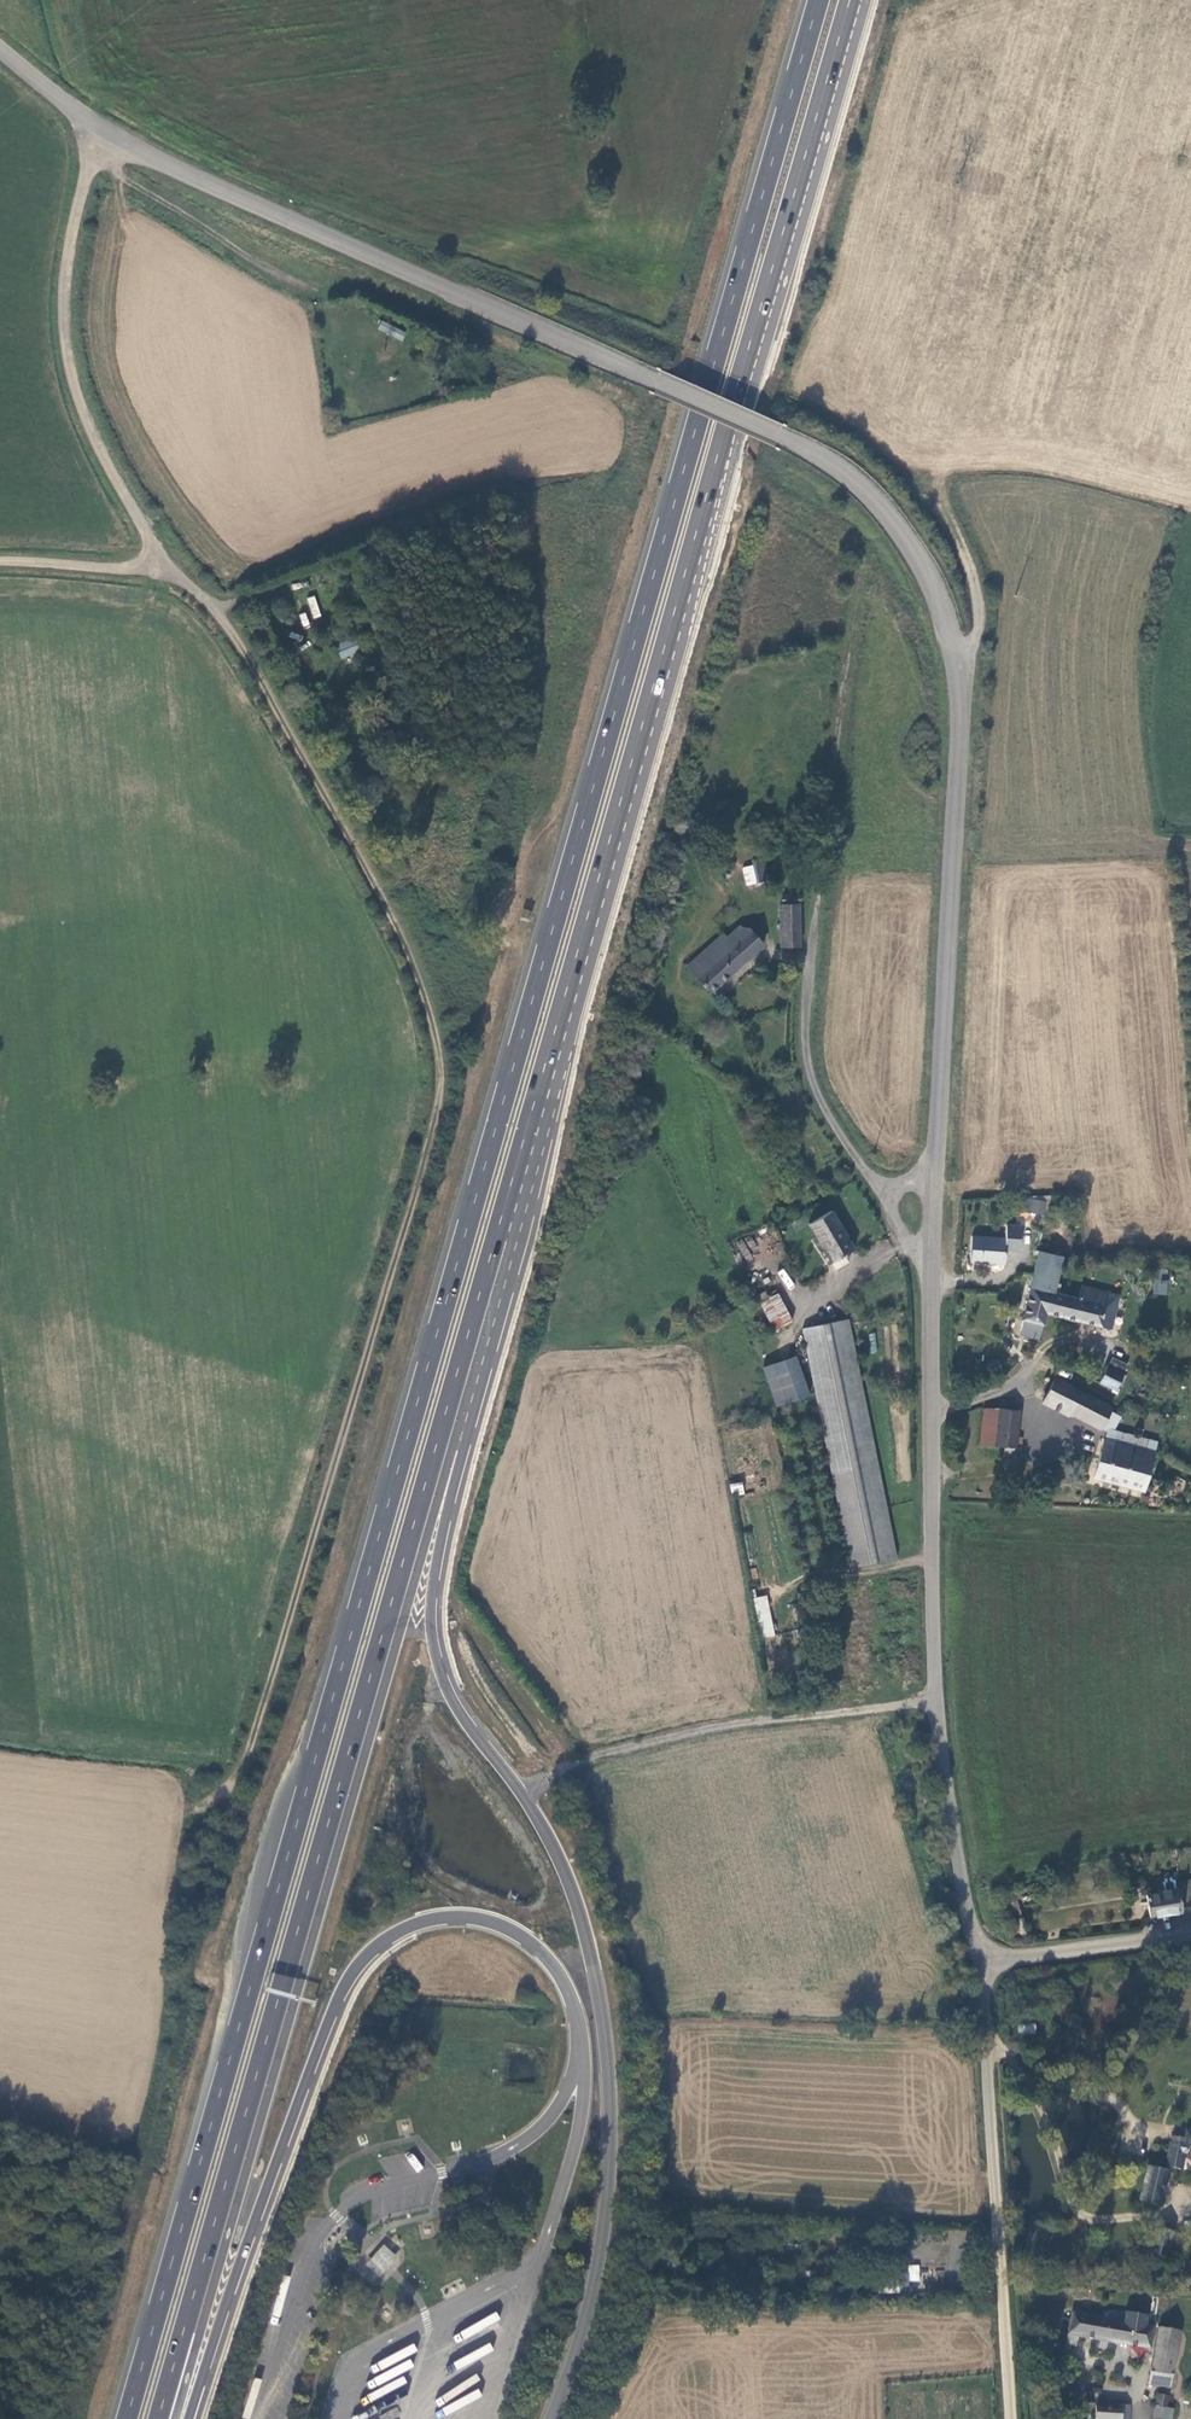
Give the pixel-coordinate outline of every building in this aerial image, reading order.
[(403,340),(406,330),(380,322),(377,331),(403,340)] [(306,598),(313,619),(321,616),(314,595),(306,598)] [(301,626),(309,625),(307,613),(299,614),(301,626)] [(332,647),(338,659),(357,651),(351,638),(332,647)] [(756,880),(768,877),(763,855),(751,859),(752,863),(756,880)] [(745,883),(756,880),(752,863),(742,866),(745,883)] [(781,903),(798,903),(797,894),(781,895),(781,903)] [(781,946),(799,945),(799,903),(798,903),(781,903),(778,903),(781,946)] [(734,927),(721,939),(742,962),(761,945),(746,928),(734,927)] [(686,965),(708,991),(742,962),(721,939),(719,936),(686,965)] [(787,976),(789,976),(790,976),(792,975),(792,973),(793,972),(792,970),(791,969),(790,968),(789,968),(787,968),(786,969),(785,970),(784,971),(784,973),(785,974),(786,975),(787,976)] [(776,1175),(767,1180),(775,1192),(783,1187),(776,1175)] [(1024,1198),(1023,1211),(1045,1214),(1046,1200),(1024,1198)] [(809,1217),(835,1262),(848,1255),(844,1248),(854,1242),(831,1204),(809,1217)] [(1007,1224),(1006,1252),(1023,1252),(1024,1224),(1007,1224)] [(971,1238),(970,1261),(1004,1263),(1005,1240),(971,1238)] [(1053,1288),(1061,1256),(1038,1250),(1029,1286),(1016,1282),(1008,1315),(1022,1318),(1018,1334),(1037,1339),(1044,1311),(1050,1290),(1051,1287),(1053,1288)] [(785,1268),(778,1271),(786,1290),(794,1286),(785,1268)] [(1168,1270),(1155,1269),(1154,1293),(1167,1294),(1168,1270)] [(1077,1297),(1050,1290),(1044,1311),(1109,1328),(1115,1307),(1104,1305),(1108,1291),(1080,1284),(1077,1297)] [(759,1297),(771,1322),(791,1312),(779,1287),(759,1297)] [(1115,1307),(1118,1294),(1108,1291),(1104,1305),(1115,1307)] [(803,1321),(853,1559),(898,1550),(849,1311),(803,1321)] [(796,1348),(764,1359),(778,1399),(810,1387),(796,1348)] [(1120,1363),(1110,1358),(1098,1382),(1114,1390),(1122,1374),(1116,1371),(1120,1363)] [(1108,1433),(1112,1426),(1102,1420),(1107,1411),(1108,1408),(1052,1378),(1040,1401),(1065,1414),(1067,1412),(1104,1431),(1108,1433)] [(1018,1410),(981,1406),(978,1443),(1002,1445),(1001,1456),(1013,1457),(1018,1410)] [(1102,1420),(1112,1426),(1117,1416),(1107,1411),(1102,1420)] [(1152,1454),(1153,1447),(1112,1426),(1108,1433),(1104,1431),(1102,1440),(1152,1454)] [(1142,1491),(1152,1454),(1102,1440),(1091,1477),(1142,1491)] [(1049,1472),(1050,1472),(1051,1472),(1053,1472),(1054,1471),(1054,1470),(1055,1469),(1055,1467),(1054,1466),(1053,1465),(1052,1464),(1050,1464),(1049,1464),(1048,1465),(1047,1466),(1046,1468),(1046,1469),(1047,1470),(1048,1471),(1049,1472)] [(732,1497),(744,1494),(741,1481),(729,1484),(732,1497)] [(754,1597),(762,1638),(775,1635),(767,1595),(754,1597)] [(1190,1909),(1190,1878),(1174,1881),(1173,1873),(1158,1877),(1161,1892),(1144,1895),(1149,1917),(1190,1909)] [(1016,1897),(1013,1888),(1007,1889),(997,1889),(999,1900),(1012,1898),(1016,1897)] [(1018,2033),(1036,2034),(1036,2024),(1018,2023),(1018,2033)] [(1170,2137),(1165,2167),(1180,2169),(1184,2153),(1190,2154),(1190,2132),(1186,2132),(1184,2139),(1170,2137)] [(412,2151),(405,2156),(416,2172),(423,2168),(412,2151)] [(1161,2203),(1167,2172),(1149,2168),(1142,2199),(1161,2203)] [(398,2251),(382,2237),(365,2253),(382,2268),(398,2251)] [(919,2264),(908,2264),(908,2281),(919,2281),(919,2264)] [(1066,2313),(1060,2344),(1071,2346),(1073,2336),(1146,2349),(1150,2328),(1125,2323),(1126,2316),(1108,2313),(1106,2320),(1066,2313)] [(1166,2389),(1176,2332),(1154,2329),(1144,2386),(1166,2389)] [(1164,2398),(1153,2395),(1149,2418),(1153,2418),(1168,2418),(1170,2410),(1163,2409),(1164,2398)] [(1127,2407),(1093,2403),(1091,2418),(1125,2418),(1127,2407)]
